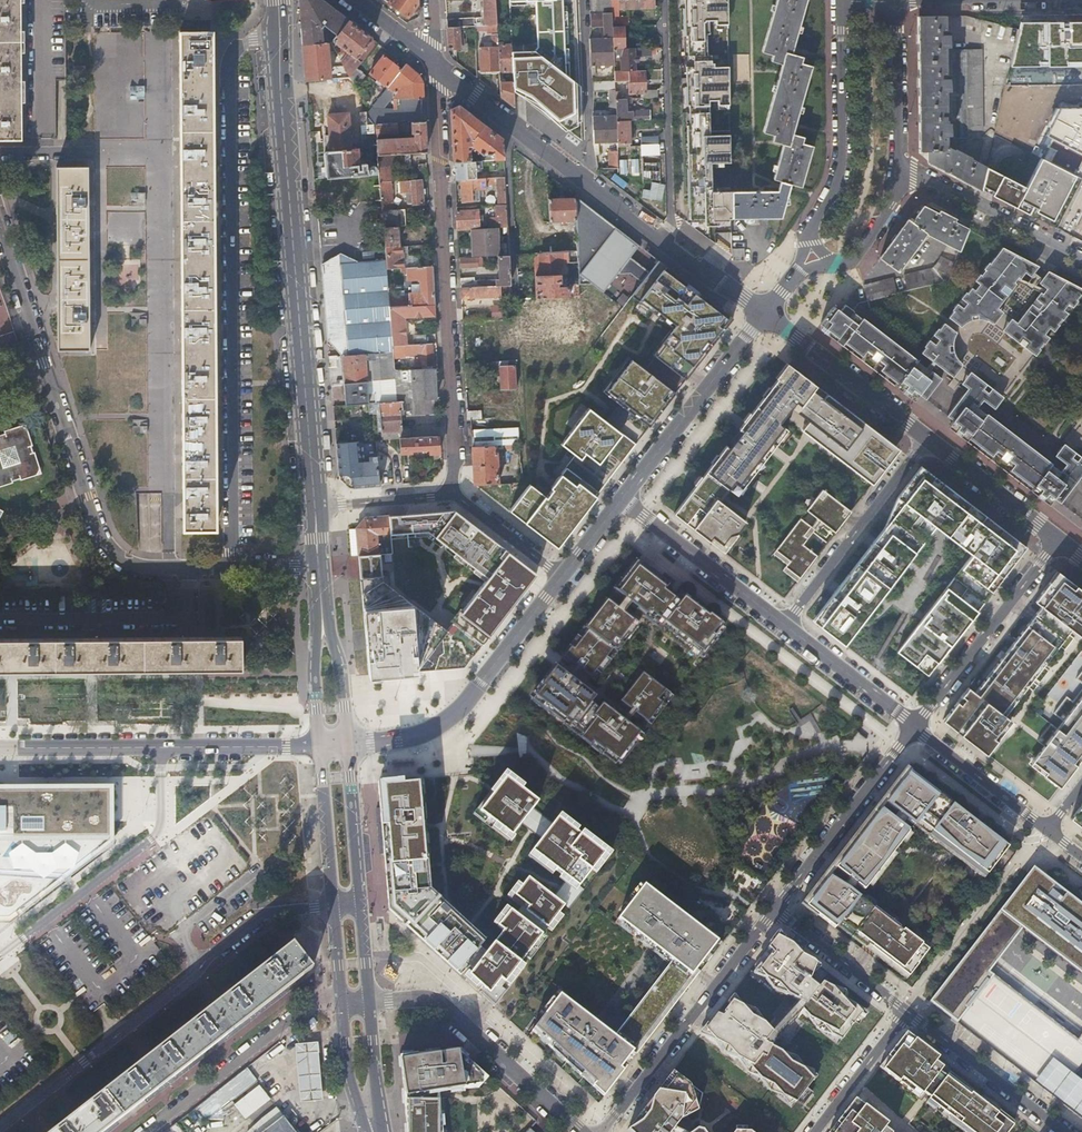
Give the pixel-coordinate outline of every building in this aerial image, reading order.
[(23,139),(23,134),(20,135),(20,44),(23,44),(23,36),(20,36),(20,0),(0,0),(0,140),(23,139)] [(349,20),(323,0),(300,0),(303,44),(323,43),(321,27),(324,29),(326,26),(337,35),(349,20)] [(417,0),(386,0),(409,18),(418,6),(417,0)] [(495,0),(483,0),(485,17),(446,19),(447,27),(459,27),(474,26),(478,25),(488,25),(497,24),(495,0)] [(509,1),(536,0),(538,47),(534,51),(511,52),(513,72),(513,82),(513,87),(562,125),(582,116),(581,87),(566,75),(562,0),(509,0),(509,1)] [(591,13),(612,13),(612,0),(590,0),(591,13)] [(612,13),(613,26),(624,26),(629,26),(629,16),(619,17),(619,8),(655,7),(655,0),(612,0),(612,13)] [(716,242),(715,231),(715,217),(732,217),(731,180),(712,180),(712,161),(730,161),(730,129),(711,129),(710,99),(719,99),(719,103),(730,103),(729,63),(712,63),(712,52),(708,52),(708,31),(710,31),(710,17),(717,17),(717,22),(729,21),(728,0),(685,0),(685,6),(684,6),(685,34),(688,34),(689,53),(694,53),(695,64),(689,64),(687,64),(688,103),(690,103),(690,123),(688,123),(690,223),(716,242)] [(763,131),(774,134),(772,140),(783,143),(773,177),(781,179),(779,189),(733,189),(733,216),(782,216),(791,182),(802,184),(812,145),(802,141),(803,136),(793,132),(811,66),(801,62),(802,57),(791,54),(806,0),(777,0),(762,52),(773,55),(771,61),(782,64),(763,131)] [(612,13),(591,13),(592,30),(605,30),(605,35),(607,35),(607,38),(590,39),(591,52),(614,51),(614,48),(613,26),(612,13)] [(944,30),(944,15),(917,16),(918,122),(921,123),(921,148),(927,148),(927,160),(980,188),(981,184),(985,165),(970,158),(970,157),(955,149),(955,150),(945,146),(945,134),(949,134),(949,119),(944,119),(944,90),(948,89),(948,75),(944,75),(945,45),(948,45),(948,30),(944,30)] [(377,42),(349,20),(337,35),(334,39),(335,40),(334,43),(336,44),(337,42),(348,51),(341,60),(350,77),(357,67),(377,42)] [(1021,22),(1010,67),(1081,66),(1081,22),(1021,22)] [(498,45),(497,24),(488,25),(488,34),(492,34),(493,47),(480,48),(481,71),(499,70),(498,45)] [(624,26),(624,34),(644,34),(644,25),(629,26),(624,26)] [(624,26),(613,26),(614,48),(628,48),(627,44),(624,44),(624,34),(624,26)] [(447,27),(448,48),(460,47),(459,27),(447,27)] [(184,527),(203,527),(215,527),(211,31),(195,31),(195,28),(188,28),(188,31),(180,32),(184,527)] [(357,67),(363,72),(382,46),(377,42),(357,67)] [(323,43),(303,44),(306,80),(330,78),(329,68),(326,68),(325,51),(336,51),(332,43),(323,43)] [(500,95),(514,106),(513,87),(513,82),(505,83),(504,72),(513,72),(511,52),(511,44),(498,45),(499,70),(500,95)] [(614,48),(614,51),(614,58),(621,58),(622,70),(623,70),(629,70),(636,70),(635,56),(652,55),(651,54),(657,54),(657,50),(662,50),(662,48),(628,48),(614,48)] [(981,48),(967,49),(967,129),(982,129),(981,48)] [(614,51),(591,52),(591,65),(592,68),(596,68),(595,65),(614,64),(614,58),(614,51)] [(389,85),(401,69),(383,55),(370,73),(387,87),(389,85)] [(418,74),(405,64),(401,69),(389,85),(397,91),(404,83),(406,105),(420,105),(420,97),(423,97),(422,82),(418,74)] [(85,79),(85,66),(74,66),(73,79),(85,79)] [(363,72),(357,67),(350,77),(354,84),(363,72)] [(641,94),(641,98),(646,98),(658,98),(657,90),(646,91),(645,70),(636,70),(629,70),(629,93),(641,94)] [(354,84),(350,77),(339,78),(348,108),(328,109),(330,141),(325,141),(325,151),(358,148),(358,146),(352,146),(350,122),(361,121),(361,112),(367,111),(369,111),(354,84)] [(147,84),(150,97),(159,97),(158,84),(147,84)] [(616,110),(616,114),(617,121),(629,121),(651,120),(650,111),(627,111),(627,103),(632,103),(632,98),(627,98),(622,98),(616,99),(616,110)] [(421,113),(420,105),(406,105),(406,113),(421,113)] [(504,159),(503,139),(458,105),(450,109),(453,161),(454,161),(470,161),(469,150),(473,145),(483,153),(494,153),(494,159),(504,159)] [(1081,153),(1081,107),(1057,108),(1044,134),(1081,153)] [(368,124),(367,111),(361,112),(361,121),(362,133),(375,132),(374,124),(368,124)] [(380,121),(397,120),(396,112),(380,113),(380,121)] [(421,121),(421,113),(406,113),(407,122),(421,121)] [(594,113),(594,129),(617,128),(617,121),(616,114),(597,115),(597,113),(594,113)] [(426,150),(424,121),(421,121),(407,122),(375,123),(376,132),(398,132),(398,131),(412,131),(412,132),(414,132),(415,139),(363,142),(363,148),(377,147),(377,154),(409,152),(426,150)] [(617,142),(617,146),(629,145),(629,142),(630,142),(629,121),(617,121),(617,128),(617,142)] [(598,142),(617,142),(617,128),(594,129),(594,146),(598,145),(598,142)] [(642,137),(642,145),(659,144),(659,136),(642,137)] [(659,144),(642,145),(643,177),(660,180),(659,144)] [(358,148),(325,151),(327,178),(360,175),(358,148)] [(610,167),(618,167),(618,151),(609,151),(610,167)] [(410,163),(409,152),(377,154),(379,174),(379,182),(390,181),(390,164),(410,163)] [(985,165),(981,184),(992,190),(991,194),(1028,213),(1032,205),(1036,207),(1035,210),(1041,213),(1042,210),(1053,216),(1056,210),(1067,190),(1063,188),(1070,173),(1040,158),(1025,186),(985,165)] [(470,161),(454,161),(455,179),(461,179),(476,178),(475,167),(482,167),(481,160),(470,161)] [(56,167),(57,349),(89,349),(87,166),(56,167)] [(1063,188),(1067,190),(1074,175),(1070,173),(1063,188)] [(379,182),(379,174),(367,175),(368,186),(379,185),(379,182)] [(506,205),(505,177),(495,177),(476,178),(461,179),(462,202),(479,201),(478,188),(486,188),(486,184),(496,184),(498,205),(506,205)] [(422,202),(420,179),(397,181),(398,191),(405,191),(405,202),(411,201),(411,203),(422,202)] [(381,199),(380,188),(337,191),(336,181),(323,182),(325,204),(381,199)] [(392,209),(390,181),(379,182),(379,185),(380,188),(381,199),(381,210),(392,209)] [(980,188),(991,194),(992,190),(981,184),(980,188)] [(145,204),(159,203),(159,191),(144,191),(145,204)] [(577,240),(578,262),(579,273),(603,291),(617,273),(630,272),(642,281),(650,271),(631,256),(639,244),(575,195),(575,197),(576,220),(577,240)] [(549,199),(550,211),(550,221),(576,220),(575,197),(549,198),(549,199)] [(496,227),(507,227),(506,205),(498,205),(495,205),(496,227)] [(960,248),(968,229),(952,220),(953,218),(940,210),(938,213),(923,205),(914,218),(910,216),(881,256),(898,269),(926,231),(960,248)] [(397,209),(392,209),(381,210),(383,226),(396,225),(398,225),(397,209)] [(473,229),(480,228),(479,209),(456,210),(457,230),(473,229)] [(1042,210),(1041,213),(1040,215),(1052,221),(1057,211),(1056,210),(1053,216),(1042,210)] [(429,214),(418,215),(419,224),(430,223),(429,214)] [(715,217),(715,231),(732,231),(732,217),(715,217)] [(543,224),(529,225),(529,229),(539,229),(540,244),(534,244),(534,253),(540,252),(552,252),(551,229),(550,224),(543,224)] [(396,225),(383,226),(384,247),(400,246),(400,244),(398,244),(396,225)] [(473,229),(473,256),(498,255),(496,227),(480,228),(473,229)] [(551,229),(552,252),(568,251),(568,259),(569,262),(578,262),(577,240),(557,241),(556,229),(551,229)] [(402,267),(400,246),(384,247),(385,260),(386,268),(402,267)] [(406,246),(400,246),(402,267),(407,267),(419,266),(419,255),(407,256),(406,246)] [(946,316),(953,322),(960,320),(966,312),(970,314),(973,313),(975,310),(985,318),(995,306),(1023,269),(1027,272),(1032,265),(1029,262),(1030,261),(1001,246),(986,264),(985,263),(981,268),(983,269),(979,274),(977,273),(974,278),(975,279),(964,293),(963,292),(959,298),(960,298),(956,303),(955,302),(951,308),(952,309),(946,316)] [(734,259),(744,259),(743,247),(733,247),(734,259)] [(552,252),(540,252),(541,275),(561,273),(561,270),(560,260),(568,259),(568,251),(552,252)] [(357,262),(339,253),(322,265),(357,262)] [(500,285),(511,284),(509,254),(498,255),(499,277),(496,277),(496,279),(473,280),(473,277),(460,277),(460,287),(500,285)] [(949,274),(955,260),(941,255),(939,261),(933,267),(904,274),(908,290),(947,280),(949,274)] [(481,258),(459,258),(459,268),(482,266),(481,258)] [(386,268),(385,260),(357,262),(322,265),(328,340),(342,355),(360,353),(365,353),(392,351),(392,345),(389,306),(388,299),(386,268)] [(552,488),(546,496),(530,483),(509,510),(557,547),(637,444),(619,430),(632,414),(650,426),(732,317),(659,260),(633,295),(674,328),(653,353),(656,356),(646,369),(629,356),(602,390),(619,404),(606,421),(590,407),(561,443),(575,454),(550,487),(552,488)] [(434,304),(432,266),(419,266),(407,267),(409,298),(388,299),(389,306),(407,305),(434,304)] [(396,269),(388,269),(389,286),(398,286),(396,269)] [(541,275),(536,275),(537,298),(540,297),(570,296),(570,286),(558,287),(558,281),(561,281),(561,275),(569,275),(569,273),(561,273),(541,275)] [(1018,323),(1009,335),(1034,354),(1036,352),(1037,353),(1041,348),(1039,347),(1044,342),(1045,343),(1048,338),(1047,337),(1054,328),(1056,329),(1059,324),(1058,323),(1062,318),(1063,318),(1067,314),(1066,313),(1073,304),(1074,305),(1078,300),(1077,299),(1080,294),(1081,294),(1081,287),(1055,274),(1018,323)] [(867,300),(897,292),(893,277),(863,285),(867,300)] [(501,296),(500,290),(500,285),(460,287),(461,298),(501,296)] [(570,296),(540,297),(542,321),(548,321),(571,319),(571,313),(560,313),(560,302),(565,302),(565,304),(569,304),(569,300),(570,300),(570,296)] [(434,315),(434,304),(407,305),(389,306),(392,345),(406,344),(404,317),(407,317),(434,315)] [(915,358),(845,304),(844,305),(840,310),(837,307),(836,309),(833,307),(821,322),(823,323),(822,324),(826,328),(824,330),(840,342),(842,340),(861,354),(863,352),(868,356),(867,358),(873,363),(875,361),(881,365),(878,368),(898,383),(896,386),(912,398),(916,392),(923,397),(939,377),(929,369),(928,370),(914,359),(915,358)] [(960,320),(953,322),(959,327),(963,324),(966,322),(974,320),(977,320),(980,320),(985,321),(990,324),(1001,310),(995,306),(985,318),(975,310),(973,313),(970,314),(966,312),(960,320)] [(146,309),(146,322),(161,322),(161,309),(146,309)] [(493,310),(493,320),(504,320),(504,310),(493,310)] [(1009,335),(1018,323),(1012,318),(1003,330),(1009,335)] [(540,321),(520,322),(521,332),(529,331),(529,330),(550,329),(550,335),(547,335),(547,338),(550,338),(550,341),(557,340),(561,340),(573,339),(571,319),(548,321),(548,324),(540,324),(540,321)] [(919,351),(944,370),(953,359),(944,352),(946,349),(945,345),(942,343),(948,335),(948,327),(942,322),(936,329),(934,328),(930,333),(932,334),(928,339),(927,338),(923,343),(924,344),(919,351)] [(953,359),(944,370),(950,375),(960,363),(957,359),(955,357),(953,351),(952,343),(953,339),(955,333),(948,327),(948,335),(942,343),(945,345),(946,349),(944,352),(953,359)] [(538,341),(521,342),(521,352),(538,351),(538,341)] [(406,344),(392,345),(392,351),(393,355),(393,356),(404,356),(404,354),(417,353),(417,358),(415,358),(415,365),(433,364),(432,343),(406,344)] [(393,355),(392,351),(365,353),(368,380),(395,378),(394,370),(393,356),(393,355)] [(362,381),(360,353),(342,355),(344,382),(362,381)] [(329,367),(341,367),(341,356),(329,356),(329,367)] [(503,389),(516,388),(515,361),(509,361),(509,365),(500,365),(500,389),(503,389)] [(493,365),(493,362),(483,362),(468,363),(468,372),(482,371),(483,369),(490,369),(490,365),(493,365)] [(725,547),(745,520),(719,501),(729,488),(733,492),(740,482),(744,485),(753,473),(750,470),(778,433),(782,436),(787,429),(779,423),(791,407),(808,421),(801,429),(872,483),(899,449),(788,365),(770,388),(773,390),(767,399),(764,396),(750,414),(753,416),(747,424),(744,422),(739,429),(742,431),(729,447),(726,445),(718,455),(721,458),(715,465),(712,463),(702,477),(705,479),(700,486),(697,483),(674,513),(703,536),(706,532),(725,547)] [(436,398),(435,367),(394,370),(395,378),(396,401),(403,400),(411,400),(436,398)] [(968,388),(978,376),(971,371),(962,383),(968,388)] [(1049,503),(1054,497),(1061,501),(1081,474),(1081,455),(1066,443),(1065,444),(1063,443),(1057,452),(1058,453),(1057,455),(1066,462),(1060,470),(1052,463),(1053,462),(1029,444),(987,413),(986,414),(978,407),(984,400),(993,407),(995,405),(996,406),(1003,397),(1002,397),(1003,395),(978,376),(968,388),(948,415),(954,420),(949,426),(967,440),(969,437),(992,454),(994,451),(1000,456),(999,457),(1006,462),(1007,461),(1012,465),(1010,468),(1035,488),(1033,491),(1049,503)] [(369,393),(368,380),(362,381),(344,382),(345,394),(348,393),(349,405),(376,402),(375,392),(369,393)] [(767,399),(773,390),(770,388),(764,396),(767,399)] [(437,413),(436,398),(411,400),(411,405),(414,405),(414,414),(437,413)] [(403,400),(396,401),(379,402),(383,440),(400,438),(411,438),(410,428),(403,428),(401,408),(402,408),(402,402),(404,402),(403,400)] [(467,411),(467,420),(481,419),(480,410),(467,411)] [(753,416),(750,414),(744,422),(747,424),(753,416)] [(147,416),(147,429),(162,429),(162,416),(147,416)] [(26,428),(22,426),(4,431),(5,434),(0,435),(0,487),(13,483),(12,481),(20,479),(21,480),(37,475),(37,474),(39,470),(40,470),(35,452),(33,453),(31,446),(33,446),(27,428),(26,428)] [(507,445),(506,428),(471,430),(472,447),(497,445),(507,445)] [(750,470),(753,473),(782,436),(778,433),(750,470)] [(439,453),(439,435),(411,438),(400,438),(401,448),(401,454),(411,453),(411,451),(429,450),(430,454),(439,453)] [(349,488),(379,486),(378,463),(361,464),(359,442),(336,443),(339,479),(349,488)] [(497,445),(472,447),(474,485),(498,484),(497,445)] [(721,458),(718,455),(712,463),(715,465),(721,458)] [(822,621),(850,634),(870,608),(878,598),(887,586),(898,572),(906,562),(914,551),(934,525),(972,554),(961,568),(965,571),(958,580),(954,577),(946,588),(936,601),(925,615),(917,625),(906,639),(897,651),(928,675),(977,611),(975,608),(981,599),(985,602),(1026,547),(920,466),(897,497),(884,528),(819,612),(822,621)] [(740,482),(733,492),(737,495),(744,485),(740,482)] [(826,542),(851,511),(822,489),(813,501),(824,508),(817,517),(807,509),(776,550),(789,561),(787,564),(785,567),(799,578),(817,555),(803,544),(812,532),(826,542)] [(388,516),(390,534),(427,531),(431,534),(439,540),(443,543),(480,571),(487,577),(480,586),(465,606),(454,619),(446,630),(431,618),(424,612),(418,608),(414,605),(411,602),(404,597),(400,594),(396,591),(392,588),(386,583),(382,580),(380,554),(358,556),(361,586),(362,600),(365,627),(369,675),(415,671),(464,667),(483,642),(494,628),(537,573),(504,548),(455,510),(417,513),(392,516),(388,516)] [(365,518),(356,528),(358,556),(380,554),(392,553),(390,534),(388,516),(365,518)] [(147,535),(147,517),(138,517),(138,545),(153,544),(153,534),(147,535)] [(358,556),(356,528),(349,529),(351,557),(358,556)] [(787,564),(789,561),(776,550),(773,553),(787,564)] [(914,551),(906,562),(907,563),(916,552),(914,551)] [(699,656),(721,627),(684,598),(680,603),(664,591),(668,586),(636,562),(614,590),(625,599),(631,604),(646,615),(649,611),(669,627),(667,631),(699,656)] [(961,568),(954,577),(958,580),(965,571),(961,568)] [(1057,571),(1035,601),(1041,605),(974,692),(968,687),(943,720),(985,753),(1011,720),(1004,715),(1001,712),(1023,683),(1026,686),(1031,681),(1027,678),(1055,642),(1058,645),(1071,629),(1081,638),(1081,590),(1057,571)] [(898,572),(887,586),(890,588),(900,574),(898,572)] [(945,587),(946,588),(954,577),(953,576),(945,587)] [(870,608),(871,610),(879,599),(878,598),(870,608)] [(631,604),(625,599),(617,609),(623,614),(631,604)] [(925,615),(936,601),(934,599),(923,613),(925,615)] [(590,678),(634,622),(623,614),(617,609),(607,601),(563,657),(576,667),(580,670),(590,678)] [(669,627),(649,611),(646,615),(667,631),(669,627)] [(906,639),(917,625),(916,624),(906,638),(906,639)] [(17,639),(0,639),(0,669),(14,669),(241,668),(241,636),(17,639)] [(1055,642),(1027,678),(1031,681),(1058,645),(1055,642)] [(586,737),(618,761),(640,733),(627,723),(623,720),(602,704),(599,708),(589,701),(593,696),(572,680),(568,677),(555,667),(533,696),(565,721),(568,718),(588,733),(586,737)] [(580,670),(576,667),(568,677),(572,680),(580,670)] [(670,694),(643,673),(620,702),(631,710),(635,713),(648,723),(670,694)] [(1004,715),(1026,686),(1023,683),(1001,712),(1004,715)] [(1062,783),(1081,757),(1081,688),(1072,701),(1066,697),(1053,713),(1063,721),(1057,729),(1050,723),(1042,734),(1045,737),(1040,743),(1044,746),(1032,761),(1062,783)] [(635,713),(631,710),(623,720),(627,723),(635,713)] [(588,733),(568,718),(565,721),(586,737),(588,733)] [(517,734),(520,758),(526,756),(527,737),(517,734)] [(1045,737),(1042,734),(1037,740),(1040,743),(1045,737)] [(802,903),(806,907),(830,875),(836,869),(880,810),(886,803),(909,773),(905,769),(802,903)] [(959,852),(988,873),(1008,847),(952,805),(909,773),(886,803),(898,812),(893,820),(901,827),(907,820),(914,825),(918,821),(955,849),(957,847),(961,850),(959,852)] [(524,821),(531,812),(538,803),(506,778),(479,813),(511,837),(524,821)] [(418,780),(378,783),(381,820),(384,857),(389,910),(423,941),(426,938),(435,946),(460,969),(465,963),(480,948),(481,946),(484,943),(457,918),(427,891),(418,787),(418,780)] [(128,786),(118,786),(119,795),(128,795),(128,786)] [(0,791),(0,918),(8,918),(58,878),(112,836),(112,825),(112,790),(0,791)] [(1070,819),(1081,828),(1081,803),(1070,819)] [(893,820),(880,810),(836,869),(848,878),(856,885),(864,890),(909,832),(901,827),(893,820)] [(529,825),(544,836),(551,827),(536,815),(531,812),(524,821),(529,825)] [(571,882),(578,888),(604,854),(557,818),(551,827),(544,836),(531,852),(571,882)] [(918,821),(914,825),(983,878),(988,873),(959,852),(961,850),(957,847),(955,849),(918,821)] [(929,1001),(956,1022),(993,975),(988,971),(1021,928),(1066,963),(1081,942),(1081,905),(1033,867),(929,1001)] [(908,975),(928,950),(921,945),(922,944),(903,929),(906,926),(899,921),(897,924),(874,907),(873,909),(851,892),(856,885),(848,878),(843,885),(830,875),(806,907),(835,929),(840,922),(908,975)] [(473,970),(465,980),(494,1007),(516,978),(525,967),(520,964),(565,906),(557,900),(528,878),(514,896),(528,907),(520,918),(510,910),(497,927),(503,931),(487,951),(486,953),(473,970)] [(571,882),(557,900),(565,906),(578,888),(571,882)] [(554,1003),(534,1027),(603,1090),(619,1069),(623,1072),(637,1054),(634,1051),(718,941),(644,885),(618,919),(672,961),(669,964),(616,1032),(613,1035),(560,994),(554,1003)] [(669,964),(672,961),(618,919),(615,923),(669,964)] [(716,1014),(705,1029),(715,1040),(727,1047),(737,1057),(746,1062),(760,1078),(773,1085),(782,1095),(796,1102),(806,1089),(814,1079),(803,1068),(791,1061),(781,1051),(770,1045),(797,1019),(802,1009),(809,1018),(822,1025),(830,1034),(841,1040),(862,1013),(855,1004),(841,997),(832,987),(811,976),(816,964),(813,961),(801,955),(792,944),(776,936),(754,966),(765,978),(778,985),(787,995),(797,1000),(775,1020),(770,1030),(764,1023),(751,1016),(742,1005),(732,1000),(723,1012),(724,1013),(722,1016),(716,1014)] [(457,973),(460,969),(435,946),(426,938),(423,941),(432,950),(457,973)] [(718,941),(634,1051),(637,1054),(721,944),(718,941)] [(1066,963),(1081,975),(1081,942),(1066,963)] [(275,998),(311,968),(293,944),(55,1131),(104,1131),(275,998)] [(486,953),(480,948),(465,963),(473,970),(486,953)] [(993,975),(956,1022),(982,1041),(1018,995),(993,975)] [(560,994),(613,1035),(616,1032),(559,989),(550,1000),(554,1003),(560,994)] [(982,1041),(1056,1098),(1074,1075),(1081,1064),(1081,1044),(1077,1040),(1018,995),(982,1041)] [(603,1090),(534,1027),(531,1031),(604,1096),(623,1072),(619,1069),(603,1090)] [(923,1092),(930,1097),(928,1099),(971,1131),(1007,1131),(1013,1125),(947,1075),(946,1077),(939,1072),(942,1067),(935,1062),(938,1057),(906,1033),(879,1067),(901,1083),(919,1097),(923,1092)] [(320,1042),(297,1043),(301,1104),(324,1103),(320,1042)] [(400,1055),(406,1131),(441,1131),(438,1091),(478,1088),(488,1078),(458,1050),(400,1055)] [(258,1081),(247,1067),(195,1107),(206,1121),(222,1108),(228,1115),(238,1108),(239,1107),(236,1103),(234,1100),(258,1081)] [(672,1071),(627,1130),(630,1131),(670,1131),(673,1129),(681,1119),(687,1115),(698,1110),(702,1094),(672,1071)] [(1068,1108),(1081,1090),(1081,1081),(1074,1075),(1056,1098),(1068,1108)] [(261,1084),(236,1103),(239,1107),(238,1108),(246,1118),(271,1098),(261,1084)] [(812,1093),(806,1089),(796,1102),(802,1105),(812,1093)] [(1068,1108),(1081,1119),(1081,1090),(1068,1108)] [(884,1127),(888,1123),(855,1098),(828,1131),(890,1131),(884,1127)] [(278,1107),(263,1118),(248,1131),(297,1131),(278,1107)] [(673,1129),(676,1131),(692,1131),(695,1130),(687,1115),(681,1119),(673,1129)] [(172,1126),(176,1131),(185,1131),(177,1122),(172,1126)]
